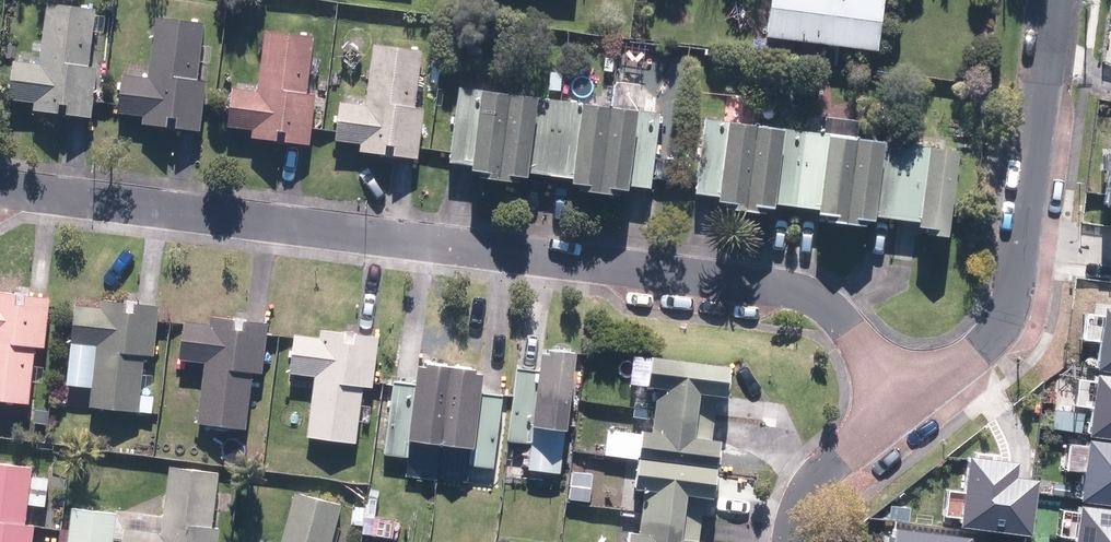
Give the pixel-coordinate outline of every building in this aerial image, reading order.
[(756,43),(872,57),(879,0),(761,0),(756,43)] [(94,10),(39,8),(36,67),(4,66),(2,107),(26,109),(25,123),(88,126),(94,10)] [(198,29),(150,24),(143,82),(117,79),(113,119),(143,123),(142,132),(199,138),(206,82),(192,80),(198,29)] [(307,39),(259,35),(255,92),(226,90),(223,131),(244,132),(243,142),(311,147),(315,95),(303,94),(307,39)] [(416,54),(367,51),(363,110),(334,108),(332,146),(355,147),(355,157),(415,161),(418,111),(413,111),(416,54)] [(658,115),(454,88),(444,167),(463,170),(462,177),(518,185),(519,177),(564,183),(563,191),(621,199),(622,191),(648,194),(658,115)] [(953,153),(701,120),(691,198),(709,201),(707,213),(767,221),(768,208),(807,213),(806,226),(867,234),(869,221),(908,226),(906,239),(940,244),(953,153)] [(0,299),(0,407),(29,408),(32,354),(7,353),(7,349),(41,351),(44,299),(19,298),(18,311),(8,310),(9,299),(0,299)] [(119,307),(68,307),(67,352),(89,352),(88,415),(151,416),(151,394),(138,394),(138,362),(116,362),(116,356),(150,356),(150,308),(125,308),(125,316),(119,316),(119,307)] [(1109,318),(1088,315),(1084,339),(1106,341),(1102,371),(1110,372),(1110,311),(1109,318)] [(264,325),(206,320),(206,328),(178,326),(174,364),(201,367),(196,428),(243,433),(248,375),(259,376),(264,325)] [(316,339),(289,338),(288,381),(304,382),(302,442),(357,444),(359,392),(375,393),(377,333),(316,331),(316,339)] [(511,371),(503,446),(530,448),(532,432),(561,435),(568,357),(535,354),(533,373),(511,371)] [(721,370),(630,360),(626,393),(649,395),(644,433),(604,428),(600,458),(628,461),(619,541),(702,541),(721,370)] [(469,452),(473,399),(474,374),(410,370),(409,389),(406,445),(408,445),(408,448),(469,452)] [(1101,382),(1079,379),(1075,408),(1097,411),(1094,437),(1110,439),(1110,378),(1102,377),(1101,382)] [(406,445),(409,389),(387,388),(383,457),(405,459),(406,445)] [(473,399),(469,452),(468,470),(489,471),(493,401),(473,399)] [(1092,447),(1072,444),(1069,474),(1088,476),(1085,501),(1110,505),(1110,444),(1093,442),(1092,447)] [(965,518),(964,528),(1032,536),(1039,480),(1018,478),(1020,464),(972,458),(967,494),(950,492),(946,516),(965,518)] [(0,468),(0,541),(29,541),(30,525),(23,524),(24,508),(44,509),(45,478),(29,478),(29,470),(0,468)] [(162,469),(156,535),(116,532),(116,541),(215,541),(216,528),(211,527),(215,473),(162,469)] [(286,497),(275,541),(327,541),(335,510),(286,497)] [(66,507),(63,541),(110,541),(113,512),(66,507)] [(1084,514),(1062,511),(1059,539),(1080,541),(1110,541),(1110,511),(1085,508),(1084,514)] [(891,541),(974,541),(974,540),(893,529),(891,541)]
